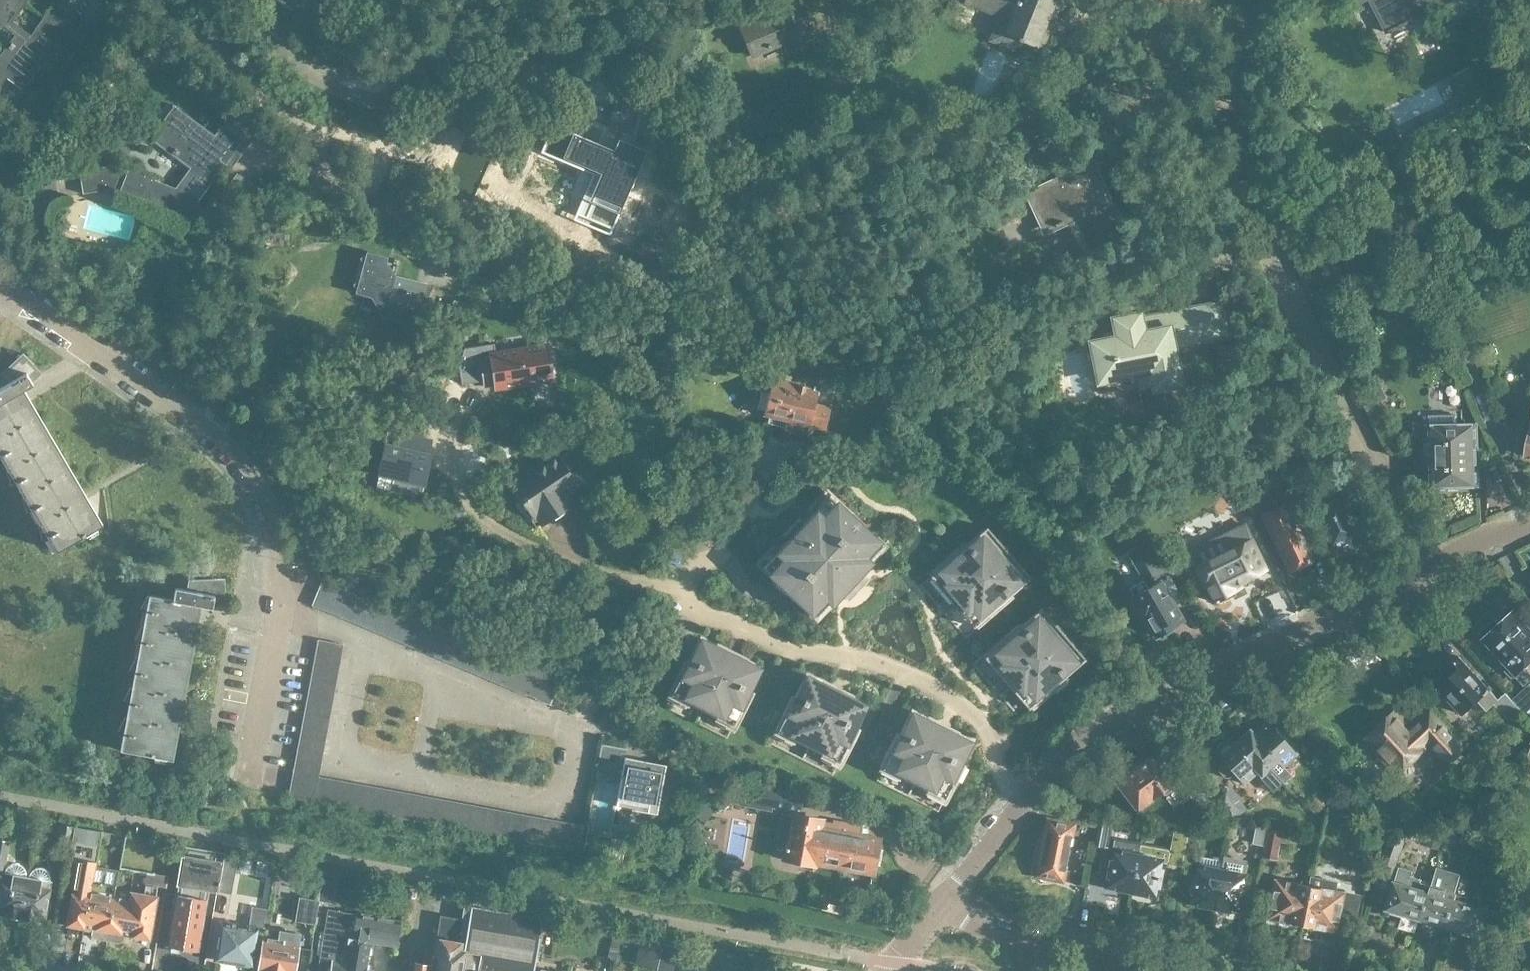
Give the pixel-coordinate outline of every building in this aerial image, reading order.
[(15,34),(0,54),(0,90),(3,82),(2,82),(7,76),(23,89),(56,43),(62,48),(81,21),(55,1),(35,28),(35,29),(31,34),(13,20),(27,0),(0,0),(0,22),(15,34)] [(818,37),(802,0),(770,0),(766,2),(771,14),(739,28),(751,57),(784,43),(786,50),(818,37)] [(965,3),(996,16),(987,39),(1014,50),(1018,39),(1042,49),(1049,31),(1050,32),(1056,18),(1055,17),(1062,1),(1059,0),(966,0),(965,3)] [(1384,33),(1388,32),(1407,23),(1406,22),(1450,0),(1367,0),(1384,33)] [(1490,109),(1469,65),(1450,74),(1464,104),(1412,130),(1420,146),(1431,141),(1432,144),(1446,137),(1445,135),(1478,119),(1476,115),(1490,109)] [(603,86),(604,81),(601,76),(596,74),(592,75),(589,79),(588,85),(591,88),(595,90),(600,89),(603,86)] [(192,218),(199,201),(209,185),(224,163),(231,168),(252,139),(225,120),(213,136),(190,120),(192,118),(173,104),(172,105),(173,106),(163,119),(167,121),(154,140),(190,166),(175,187),(155,179),(155,178),(128,167),(126,174),(120,190),(192,218)] [(613,227),(647,151),(619,138),(614,149),(546,119),(535,146),(598,174),(590,192),(596,195),(587,216),(613,227)] [(1090,153),(1057,168),(1059,174),(1023,191),(1043,235),(1075,220),(1089,250),(1113,239),(1093,195),(1103,191),(1087,156),(1091,154),(1090,153)] [(82,193),(113,188),(122,166),(115,164),(79,170),(82,193)] [(409,279),(409,278),(395,274),(386,261),(387,257),(367,251),(366,254),(360,257),(363,263),(359,280),(353,283),(357,289),(356,292),(371,296),(383,316),(399,320),(403,304),(423,310),(430,284),(409,279)] [(1319,266),(1314,257),(1306,262),(1311,271),(1319,266)] [(1092,342),(1100,379),(1151,369),(1155,386),(1145,388),(1149,407),(1165,404),(1161,386),(1178,382),(1175,364),(1169,339),(1186,336),(1187,341),(1204,337),(1198,308),(1162,316),(1164,322),(1140,327),(1138,315),(1115,319),(1119,338),(1092,342)] [(548,345),(490,354),(488,345),(469,348),(471,360),(458,362),(462,385),(483,382),(483,387),(494,386),(494,387),(553,378),(548,345)] [(42,373),(23,352),(0,373),(0,383),(1,385),(0,386),(0,454),(56,550),(102,523),(23,387),(32,382),(42,373)] [(432,373),(429,359),(416,363),(420,377),(432,373)] [(825,427),(830,408),(814,404),(817,392),(803,388),(803,384),(772,378),(764,413),(769,414),(767,422),(785,427),(787,418),(810,424),(825,427)] [(1478,422),(1428,423),(1429,488),(1480,487),(1478,422)] [(432,441),(388,431),(388,432),(394,434),(391,447),(385,445),(378,475),(379,475),(380,470),(395,473),(392,484),(423,491),(424,486),(425,486),(432,456),(427,455),(430,442),(432,442),(432,441)] [(847,446),(862,447),(862,435),(848,435),(847,446)] [(536,527),(576,500),(570,492),(578,486),(557,455),(531,472),(534,477),(516,489),(525,502),(521,504),(536,527)] [(764,570),(795,599),(797,596),(820,618),(844,593),(840,589),(859,569),(863,573),(887,547),(863,525),(865,522),(835,494),(833,496),(824,488),(758,560),(766,568),(764,570)] [(1281,503),(1261,513),(1290,569),(1311,559),(1294,523),(1296,523),(1292,513),(1299,510),(1288,488),(1276,494),(1281,503)] [(1330,547),(1359,534),(1339,495),(1334,497),(1330,488),(1311,496),(1318,512),(1314,514),(1330,547)] [(1234,514),(1245,509),(1235,489),(1224,494),(1234,514)] [(930,574),(920,583),(939,605),(949,595),(956,602),(945,612),(966,636),(1012,596),(1010,593),(1030,575),(986,525),(966,543),(963,541),(928,572),(930,574)] [(1144,619),(1154,637),(1185,620),(1162,580),(1169,576),(1147,539),(1126,551),(1143,580),(1129,588),(1133,595),(1127,598),(1141,621),(1144,619)] [(1246,565),(1237,544),(1192,565),(1201,585),(1204,584),(1212,601),(1242,586),(1235,570),(1246,565)] [(212,606),(226,605),(224,577),(188,579),(186,589),(175,587),(173,598),(149,594),(120,749),(173,759),(201,605),(212,607),(212,606)] [(322,580),(317,591),(341,602),(346,590),(322,580)] [(346,590),(341,602),(336,614),(347,619),(357,595),(346,590)] [(341,602),(317,591),(311,604),(336,614),(341,602)] [(357,595),(347,619),(359,624),(369,600),(357,595)] [(371,629),(381,605),(369,600),(359,624),(371,629)] [(383,634),(393,610),(381,605),(371,629),(383,634)] [(973,661),(994,685),(1004,676),(1010,683),(1000,692),(1019,714),(1029,705),(1031,708),(1067,676),(1064,674),(1085,656),(1041,606),(1021,624),(1018,621),(973,661)] [(1529,663),(1529,627),(1514,609),(1500,622),(1495,617),(1479,632),(1491,645),(1486,649),(1512,677),(1515,675),(1524,685),(1529,679),(1529,670),(1527,666),(1529,663)] [(394,638),(404,615),(393,610),(383,634),(394,638)] [(416,620),(404,615),(394,638),(406,643),(416,620)] [(406,643),(418,648),(428,625),(416,620),(406,643)] [(418,648),(430,653),(440,629),(428,625),(418,648)] [(430,653),(441,658),(451,634),(440,629),(430,653)] [(441,658),(453,663),(463,639),(451,634),(441,658)] [(725,648),(726,646),(702,634),(689,659),(686,657),(670,692),(672,693),(666,706),(728,737),(734,724),(737,726),(754,691),(751,690),(764,665),(740,653),(739,655),(725,648)] [(318,639),(315,651),(341,656),(343,643),(318,639)] [(465,668),(475,644),(463,639),(453,663),(465,668)] [(477,673),(487,649),(475,644),(465,668),(477,673)] [(488,678),(498,654),(487,649),(477,673),(488,678)] [(341,656),(315,651),(313,663),(339,668),(341,656)] [(510,659),(498,654),(488,678),(500,683),(510,659)] [(1512,698),(1506,691),(1498,698),(1460,656),(1450,665),(1456,672),(1439,687),(1464,713),(1478,701),(1486,709),(1494,703),(1510,720),(1508,721),(1514,728),(1522,720),(1516,714),(1521,709),(1529,719),(1529,682),(1512,698)] [(522,665),(510,659),(500,683),(512,688),(522,665)] [(339,668),(313,663),(311,675),(336,680),(339,668)] [(534,670),(522,665),(512,688),(524,693),(534,670)] [(534,670),(524,693),(550,704),(562,676),(536,665),(534,670)] [(830,684),(831,682),(807,670),(795,695),(792,694),(775,728),(778,730),(772,742),(834,773),(840,761),(843,762),(860,727),(857,726),(869,701),(845,689),(844,691),(830,684)] [(311,675),(309,687),(334,692),(336,680),(311,675)] [(334,692),(309,687),(307,699),(332,704),(334,692)] [(332,704),(307,699),(304,711),(330,716),(332,704)] [(900,731),(897,730),(880,764),(883,766),(877,778),(939,809),(945,796),(948,798),(965,763),(962,762),(974,737),(951,725),(950,727),(935,720),(936,718),(913,707),(900,731)] [(1432,720),(1419,733),(1396,708),(1364,739),(1397,776),(1432,744),(1451,761),(1467,748),(1454,733),(1455,733),(1446,724),(1441,729),(1432,720)] [(330,716),(304,711),(302,724),(327,728),(330,716)] [(1240,736),(1275,774),(1283,783),(1292,775),(1283,766),(1297,752),(1266,721),(1254,733),(1249,728),(1240,736)] [(327,728),(302,724),(300,736),(325,740),(327,728)] [(325,740),(300,736),(298,748),(323,752),(325,740)] [(1265,782),(1275,774),(1240,736),(1233,743),(1228,738),(1213,751),(1223,762),(1218,767),(1218,771),(1242,797),(1249,791),(1244,785),(1256,773),(1265,782)] [(617,760),(620,745),(602,741),(599,755),(617,760)] [(298,748),(295,760),(321,764),(323,752),(298,748)] [(1152,798),(1174,781),(1161,763),(1161,759),(1156,754),(1155,754),(1153,752),(1130,770),(1115,781),(1138,811),(1153,799),(1152,798)] [(665,764),(625,757),(616,805),(657,813),(665,764)] [(321,764),(295,760),(293,772),(318,776),(321,764)] [(291,784),(316,789),(318,776),(293,772),(291,784)] [(1209,820),(1221,811),(1192,774),(1181,783),(1209,820)] [(318,776),(316,789),(314,801),(326,803),(331,778),(318,776)] [(338,806),(343,780),(331,778),(326,803),(338,806)] [(338,806),(350,808),(355,782),(343,780),(338,806)] [(350,808),(362,810),(367,784),(355,782),(350,808)] [(800,812),(803,793),(748,783),(746,793),(743,805),(771,810),(772,807),(800,812)] [(316,789),(291,784),(288,796),(314,801),(316,789)] [(362,810),(374,812),(379,787),(367,784),(362,810)] [(374,812),(386,814),(390,789),(379,787),(374,812)] [(386,814),(398,817),(402,791),(390,789),(386,814)] [(398,817),(410,819),(414,793),(402,791),(398,817)] [(1241,813),(1225,792),(1213,801),(1229,821),(1241,813)] [(410,819),(421,821),(426,795),(414,793),(410,819)] [(421,821),(433,823),(438,798),(426,795),(421,821)] [(1317,812),(1325,804),(1316,795),(1308,804),(1317,812)] [(445,825),(450,800),(438,798),(433,823),(445,825)] [(457,828),(462,802),(450,800),(445,825),(457,828)] [(469,830),(474,804),(462,802),(457,828),(469,830)] [(705,822),(714,810),(704,802),(694,814),(702,821),(705,822)] [(481,832),(486,806),(474,804),(469,830),(481,832)] [(486,806),(481,832),(493,834),(498,809),(486,806)] [(1097,832),(1100,817),(1099,817),(1100,812),(1075,808),(1073,820),(1097,825),(1096,832),(1097,832)] [(505,836),(509,811),(498,809),(493,834),(505,836)] [(517,838),(521,813),(509,811),(505,836),(517,838)] [(533,815),(521,813),(517,838),(529,841),(533,815)] [(831,820),(851,823),(862,826),(862,825),(825,818),(825,820),(789,814),(781,858),(813,864),(813,861),(820,828),(829,830),(831,820)] [(540,843),(545,817),(533,815),(529,841),(540,843)] [(552,845),(557,820),(545,817),(540,843),(552,845)] [(1112,819),(1100,817),(1097,832),(1109,835),(1112,819)] [(1065,868),(1072,832),(1067,831),(1069,821),(1053,818),(1051,828),(1047,827),(1039,863),(1044,864),(1042,873),(1058,876),(1060,867),(1065,868)] [(564,847),(569,822),(557,820),(552,845),(564,847)] [(849,833),(851,823),(831,820),(829,830),(820,828),(813,861),(844,866),(851,834),(849,833)] [(582,824),(569,822),(564,847),(577,850),(582,824)] [(851,834),(844,866),(873,872),(879,835),(861,832),(862,826),(851,823),(849,833),(851,834)] [(71,845),(75,826),(60,824),(57,842),(71,845)] [(101,831),(75,826),(71,845),(65,879),(75,881),(67,924),(85,927),(93,881),(97,861),(96,861),(101,831)] [(1262,857),(1268,828),(1255,826),(1251,843),(1262,845),(1260,857),(1262,857)] [(1187,846),(1191,830),(1173,827),(1168,854),(1183,856),(1185,846),(1187,846)] [(1287,832),(1268,828),(1262,857),(1277,860),(1280,841),(1285,842),(1287,832)] [(1200,831),(1191,830),(1187,846),(1197,848),(1200,831)] [(1429,830),(1425,845),(1439,849),(1443,833),(1429,830)] [(128,897),(114,895),(107,939),(119,941),(122,939),(123,933),(132,935),(132,936),(150,938),(158,894),(156,894),(158,886),(160,873),(155,872),(158,853),(160,841),(126,834),(120,868),(147,872),(145,883),(144,892),(129,889),(128,897)] [(1395,867),(1405,840),(1391,836),(1381,862),(1395,867)] [(27,875),(26,875),(26,872),(25,868),(22,866),(19,864),(15,863),(11,864),(10,864),(8,865),(7,866),(6,868),(6,869),(5,870),(5,872),(2,871),(9,841),(0,839),(0,875),(2,875),(0,887),(0,909),(4,910),(3,915),(20,918),(27,875)] [(216,891),(223,853),(184,845),(166,945),(185,948),(187,952),(191,953),(194,950),(199,951),(209,890),(216,891)] [(1131,889),(1137,856),(1113,852),(1107,885),(1110,885),(1109,888),(1122,890),(1123,887),(1131,889)] [(238,856),(223,853),(216,891),(218,892),(218,890),(231,893),(238,856)] [(1222,855),(1221,860),(1213,904),(1221,906),(1221,909),(1234,911),(1234,908),(1237,908),(1243,876),(1246,859),(1222,855)] [(1160,860),(1137,856),(1131,889),(1139,890),(1138,893),(1151,896),(1152,893),(1154,893),(1160,860)] [(1213,904),(1221,860),(1201,857),(1199,868),(1196,867),(1190,900),(1192,900),(1192,903),(1205,906),(1205,903),(1213,904)] [(1423,918),(1433,885),(1421,882),(1422,878),(1411,875),(1413,869),(1399,865),(1396,879),(1388,907),(1423,918)] [(27,875),(20,918),(36,921),(37,916),(46,917),(52,880),(51,879),(51,876),(50,874),(48,871),(46,869),(43,868),(40,867),(38,867),(35,868),(33,869),(31,872),(30,872),(29,875),(27,875)] [(321,886),(315,923),(315,924),(319,900),(332,902),(337,874),(324,872),(321,886)] [(1340,891),(1339,894),(1334,893),(1336,881),(1310,876),(1308,888),(1301,924),(1313,926),(1327,928),(1327,925),(1333,926),(1336,913),(1355,917),(1360,895),(1340,891)] [(107,939),(114,895),(116,884),(100,881),(100,882),(93,881),(85,927),(93,928),(92,934),(94,937),(107,939)] [(1301,924),(1308,888),(1277,882),(1270,914),(1276,915),(1276,918),(1290,921),(1289,922),(1301,924)] [(315,923),(321,886),(304,884),(302,897),(299,896),(295,920),(315,923)] [(1448,925),(1455,897),(1457,892),(1433,885),(1423,918),(1448,925)] [(415,897),(417,888),(408,887),(406,896),(415,897)] [(1455,897),(1448,925),(1481,935),(1490,907),(1455,897)] [(481,906),(465,904),(463,918),(439,914),(430,964),(429,970),(470,970),(481,906)] [(257,964),(263,926),(266,907),(252,905),(249,925),(223,920),(217,958),(257,964)] [(482,970),(533,970),(543,917),(481,906),(470,970),(478,970),(482,970)] [(360,913),(328,908),(323,938),(317,970),(351,970),(360,913)] [(360,913),(351,970),(366,970),(371,941),(398,944),(399,940),(398,940),(401,919),(360,913)] [(263,926),(257,964),(257,970),(296,970),(302,932),(263,926)] [(614,926),(607,958),(616,960),(620,941),(623,928),(614,926)] [(636,931),(623,928),(620,941),(633,944),(636,931)] [(662,943),(664,934),(644,930),(637,961),(654,965),(659,942),(662,943)] [(664,934),(662,943),(656,970),(672,970),(676,953),(678,946),(683,947),(684,939),(664,934)] [(430,964),(414,961),(413,970),(429,970),(430,964)] [(722,965),(711,962),(709,970),(720,970),(722,965)]
